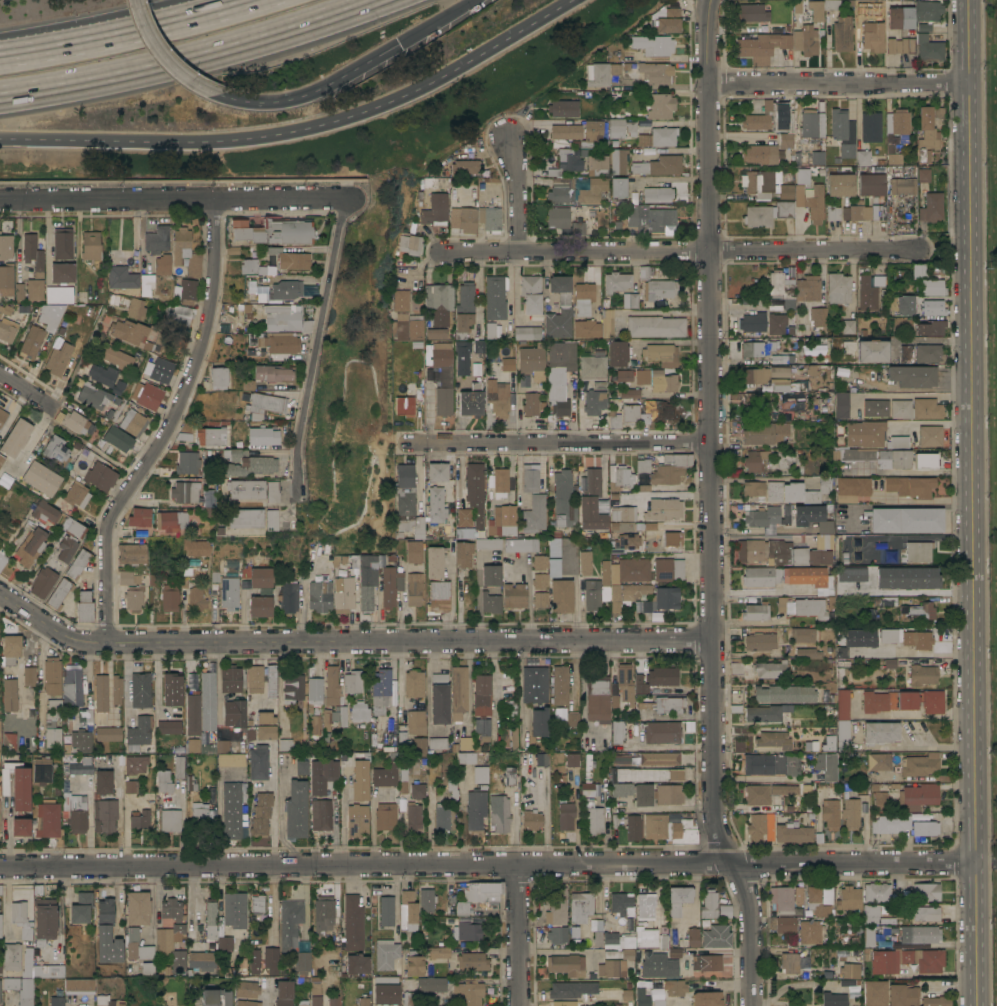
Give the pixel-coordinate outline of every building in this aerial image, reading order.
[(652,14),(672,0),(679,0),(679,8),(680,8),(680,19),(679,32),(656,32),(656,29),(651,29),(651,19),(652,19),(652,14)] [(824,10),(824,0),(840,0),(840,10),(824,10)] [(888,29),(888,7),(900,7),(900,1),(913,0),(914,28),(888,29)] [(940,2),(940,4),(944,4),(944,13),(939,13),(939,21),(914,20),(915,0),(940,2)] [(823,21),(812,21),(812,8),(807,8),(807,1),(823,1),(823,21)] [(739,21),(739,19),(735,19),(735,5),(739,5),(739,4),(763,3),(763,11),(770,11),(770,21),(739,21)] [(852,50),(841,51),(836,52),(835,51),(834,51),(833,22),(837,22),(837,16),(851,16),(852,27),(854,27),(854,33),(852,33),(852,50)] [(883,52),(873,53),(873,51),(870,51),(869,48),(863,48),(863,22),(883,22),(883,52)] [(917,31),(917,23),(930,23),(930,31),(917,31)] [(818,54),(811,54),(811,56),(802,56),(802,50),(793,50),(793,30),(802,30),(802,29),(803,29),(803,24),(812,24),(812,29),(817,29),(818,54)] [(918,60),(918,43),(916,43),(916,32),(927,32),(927,41),(944,41),(944,60),(918,60)] [(779,34),(792,34),(792,48),(778,48),(778,46),(772,46),(772,56),(736,56),(736,39),(757,38),(757,34),(779,34)] [(669,35),(669,39),(673,39),(673,52),(669,52),(669,55),(644,55),(644,47),(631,47),(631,44),(628,44),(628,35),(669,35)] [(894,38),(894,39),(901,39),(901,53),(887,53),(887,38),(894,38)] [(915,53),(908,53),(908,52),(901,53),(901,38),(908,38),(915,38),(915,53)] [(670,63),(670,66),(673,66),(673,75),(672,84),(647,83),(647,77),(643,77),(643,72),(638,72),(638,62),(644,62),(644,63),(670,63)] [(609,86),(586,86),(586,64),(592,64),(592,63),(609,63),(609,86)] [(647,119),(647,110),(650,110),(650,93),(670,93),(670,97),(675,97),(675,110),(671,110),(671,119),(647,119)] [(745,129),(745,128),(742,128),(742,118),(745,118),(745,114),(764,114),(764,108),(763,108),(763,99),(772,99),(772,111),(770,111),(770,115),(772,115),(772,120),(771,120),(771,129),(745,129)] [(551,112),(548,112),(548,104),(551,104),(551,100),(578,100),(578,116),(551,116),(551,112)] [(931,106),(931,127),(936,127),(936,131),(940,131),(940,138),(935,138),(935,146),(918,146),(918,139),(923,139),(923,129),(918,129),(918,106),(931,106)] [(943,118),(943,107),(932,107),(932,118),(943,118)] [(855,157),(841,157),(841,162),(835,162),(835,157),(840,157),(840,143),(841,143),(841,140),(835,140),(835,137),(831,137),(831,135),(831,108),(839,108),(839,110),(848,110),(848,120),(855,120),(855,157)] [(910,134),(908,134),(909,142),(899,142),(899,134),(892,134),(892,132),(886,133),(886,113),(892,113),(892,112),(894,111),(894,109),(907,108),(907,111),(909,111),(910,134)] [(776,112),(776,110),(781,110),(781,112),(793,112),(794,131),(776,131),(776,112)] [(805,112),(805,110),(814,110),(814,112),(818,112),(818,115),(824,115),(824,134),(825,150),(817,150),(816,139),(814,139),(814,137),(801,137),(801,136),(799,136),(799,129),(801,129),(801,113),(805,112)] [(881,112),(881,141),(862,142),(861,112),(881,112)] [(625,118),(625,121),(636,121),(636,125),(637,125),(637,128),(636,128),(636,132),(627,132),(627,125),(625,125),(625,135),(626,135),(626,137),(609,137),(609,118),(625,118)] [(603,120),(603,134),(602,134),(602,142),(585,141),(585,134),(584,134),(585,120),(603,120)] [(582,125),(582,139),(551,138),(551,125),(582,125)] [(652,145),(652,144),(639,145),(639,135),(652,135),(652,127),(663,127),(663,126),(666,126),(666,127),(676,127),(676,145),(652,145)] [(792,133),(792,147),(785,147),(785,148),(780,148),(779,133),(792,133)] [(483,145),(479,148),(478,146),(465,147),(463,143),(472,138),(473,138),(477,136),(483,145)] [(777,144),(777,164),(759,164),(759,162),(745,162),(745,161),(742,161),(742,149),(745,149),(745,145),(777,144)] [(931,162),(919,162),(921,147),(926,147),(926,149),(931,149),(931,162)] [(562,170),(561,176),(547,176),(547,168),(557,168),(557,148),(570,149),(570,148),(580,148),(580,159),(583,159),(583,170),(562,170)] [(611,149),(629,149),(629,153),(626,153),(626,174),(611,174),(611,149)] [(857,150),(870,150),(871,165),(857,165),(857,150)] [(812,151),(825,151),(825,164),(812,164),(812,151)] [(888,153),(901,153),(901,161),(899,161),(899,164),(888,164),(888,153)] [(649,174),(649,173),(632,173),(632,162),(649,162),(649,160),(658,160),(658,155),(681,154),(682,174),(649,174)] [(608,155),(608,169),(608,175),(588,175),(588,168),(590,168),(590,155),(608,155)] [(480,160),(480,169),(477,169),(477,173),(452,173),(452,163),(455,163),(455,160),(480,160)] [(797,168),(810,168),(810,183),(797,183),(797,168)] [(918,168),(931,168),(931,182),(919,182),(918,168)] [(781,170),(782,184),(794,184),(794,198),(780,198),(780,191),(771,192),(771,198),(770,198),(770,200),(756,200),(756,193),(746,193),(746,186),(741,186),(741,175),(746,175),(746,171),(781,170)] [(827,196),(827,174),(853,174),(853,195),(827,196)] [(859,195),(859,174),(885,174),(885,195),(859,195)] [(578,202),(578,201),(576,201),(576,194),(577,194),(578,188),(588,189),(588,177),(607,177),(607,190),(604,190),(604,198),(599,198),(599,203),(578,202)] [(611,177),(626,177),(627,196),(623,196),(623,198),(618,198),(618,199),(613,199),(613,196),(611,196),(611,177)] [(550,203),(550,199),(547,199),(547,192),(550,192),(550,188),(551,188),(551,179),(574,178),(574,201),(569,202),(569,203),(550,203)] [(917,178),(917,194),(909,194),(909,192),(900,193),(900,194),(891,194),(891,178),(917,178)] [(824,219),(809,219),(809,205),(804,205),(804,188),(813,188),(813,184),(823,183),(824,219)] [(643,202),(643,187),(671,187),(671,188),(674,188),(674,197),(672,197),(672,202),(643,202)] [(448,220),(446,220),(446,224),(433,224),(433,223),(421,223),(421,209),(426,209),(426,202),(431,202),(431,192),(448,192),(448,220)] [(918,208),(924,208),(924,193),(942,192),(942,219),(935,219),(936,222),(926,222),(926,221),(918,220),(918,208)] [(841,208),(850,208),(850,201),(856,201),(856,199),(864,199),(864,206),(872,206),(872,205),(886,204),(886,219),(872,220),(872,219),(864,219),(864,220),(842,220),(841,208)] [(771,206),(771,207),(775,207),(775,202),(792,201),(793,218),(771,218),(771,227),(745,227),(745,224),(743,224),(742,216),(745,216),(745,206),(771,206)] [(485,208),(485,203),(495,203),(495,208),(501,207),(501,233),(490,233),(490,230),(484,230),(484,222),(479,222),(478,208),(485,208)] [(648,231),(648,235),(637,234),(637,226),(627,226),(627,205),(637,205),(637,204),(676,205),(676,218),(680,218),(680,232),(667,232),(667,225),(664,225),(664,231),(648,231)] [(827,204),(835,204),(835,207),(841,207),(841,220),(827,220),(827,204)] [(450,207),(477,208),(476,233),(463,232),(463,228),(449,228),(450,207)] [(570,207),(577,207),(577,215),(572,215),(572,213),(570,213),(570,228),(548,228),(547,207),(570,207)] [(596,207),(596,219),(597,219),(597,227),(585,228),(585,234),(572,235),(572,222),(577,222),(577,217),(581,217),(581,222),(585,221),(584,208),(596,207)] [(247,219),(247,227),(260,227),(260,226),(263,226),(263,218),(269,218),(269,221),(310,221),(310,243),(307,243),(278,243),(278,242),(266,243),(266,242),(250,242),(250,239),(232,239),(232,227),(231,227),(230,219),(247,219)] [(418,234),(405,232),(406,219),(419,221),(418,234)] [(169,224),(169,250),(160,250),(160,254),(150,254),(150,250),(144,250),(144,232),(151,232),(151,230),(156,230),(156,224),(169,224)] [(174,229),(178,230),(178,226),(187,226),(187,230),(191,230),(191,253),(202,253),(201,277),(177,276),(177,271),(174,271),(174,266),(176,266),(176,265),(173,265),(174,229)] [(72,228),(72,259),(54,259),(54,228),(72,228)] [(7,259),(0,260),(0,230),(1,235),(12,235),(13,257),(7,257),(7,259)] [(100,231),(100,243),(102,243),(102,259),(84,259),(84,261),(81,261),(81,252),(83,252),(83,231),(100,231)] [(44,278),(34,278),(34,258),(30,259),(30,262),(24,263),(24,259),(23,259),(23,253),(22,253),(22,250),(23,250),(23,233),(36,233),(36,249),(43,249),(44,278)] [(410,236),(410,234),(422,236),(421,242),(423,242),(423,245),(421,244),(421,250),(420,250),(419,256),(408,254),(409,249),(408,248),(408,247),(399,245),(401,235),(410,236)] [(302,246),(302,253),(308,253),(308,269),(277,269),(277,254),(265,254),(266,246),(302,246)] [(170,274),(166,274),(166,275),(164,275),(164,274),(155,274),(155,257),(160,257),(160,256),(162,256),(162,253),(170,253),(170,274)] [(240,264),(242,263),(242,258),(257,258),(257,267),(264,267),(264,265),(265,265),(265,262),(270,262),(271,265),(274,265),(274,274),(258,274),(258,270),(257,270),(257,273),(240,273),(240,264)] [(14,295),(0,295),(0,289),(0,266),(4,265),(4,263),(13,262),(14,295)] [(74,263),(74,282),(66,282),(66,284),(59,284),(59,282),(51,282),(51,263),(74,263)] [(912,270),(898,270),(898,265),(912,264),(926,263),(926,278),(912,278),(912,270)] [(108,266),(127,265),(127,273),(138,273),(138,288),(107,288),(107,275),(108,275),(108,266)] [(639,265),(657,265),(657,280),(673,280),(673,281),(678,281),(678,294),(673,294),(673,297),(658,297),(658,299),(654,299),(654,308),(644,308),(644,301),(641,301),(641,293),(639,293),(639,265)] [(770,271),(773,271),(773,269),(781,269),(781,272),(784,272),(784,278),(794,278),(794,284),(795,284),(795,309),(790,309),(790,313),(784,313),(784,298),(782,298),(782,297),(770,297),(770,294),(769,294),(770,271)] [(604,274),(609,274),(609,271),(617,271),(617,274),(631,274),(631,287),(626,287),(626,289),(623,289),(623,290),(610,290),(610,294),(604,294),(604,274)] [(829,292),(828,292),(828,273),(842,272),(842,275),(851,275),(852,303),(829,303),(829,292)] [(141,274),(154,274),(154,287),(151,287),(151,296),(141,296),(141,274)] [(859,274),(870,274),(870,287),(878,287),(879,309),(860,309),(859,274)] [(486,276),(505,275),(505,300),(507,300),(507,319),(486,319),(486,276)] [(541,275),(541,313),(525,314),(525,304),(524,304),(524,301),(525,301),(524,295),(521,295),(520,275),(541,275)] [(545,337),(545,313),(555,312),(555,314),(559,314),(559,291),(549,291),(549,277),(550,277),(550,276),(571,275),(571,291),(570,291),(571,305),(573,305),(573,315),(571,315),(571,337),(545,337)] [(796,279),(805,279),(805,275),(819,275),(819,279),(821,279),(821,300),(796,300),(796,279)] [(871,276),(884,275),(884,286),(872,286),(872,279),(871,279),(871,276)] [(199,280),(196,300),(194,300),(193,306),(181,304),(182,298),(173,297),(175,285),(181,286),(182,278),(199,280)] [(43,300),(27,300),(27,288),(26,288),(26,284),(27,284),(27,279),(43,279),(43,300)] [(920,295),(920,279),(943,279),(943,287),(946,287),(946,294),(943,294),(943,295),(920,295)] [(295,280),(295,281),(299,281),(299,296),(295,296),(295,297),(291,297),(291,298),(287,298),(287,300),(270,300),(270,297),(270,284),(271,284),(278,284),(278,280),(295,280)] [(485,353),(474,353),(474,339),(456,339),(455,304),(459,304),(459,285),(463,285),(463,281),(473,281),(473,285),(480,285),(480,299),(475,299),(475,311),(467,311),(467,313),(484,313),(485,353)] [(582,283),(582,282),(586,282),(586,283),(593,283),(594,301),(589,302),(590,317),(585,317),(585,319),(576,319),(576,298),(574,298),(574,283),(582,283)] [(24,299),(16,299),(15,283),(24,283),(24,299)] [(454,284),(454,310),(426,311),(425,285),(454,284)] [(73,286),(73,302),(46,303),(46,286),(73,286)] [(397,336),(392,336),(392,320),(397,320),(397,311),(394,311),(394,289),(409,290),(409,314),(424,315),(424,339),(409,339),(409,340),(397,340),(397,336)] [(110,293),(121,295),(130,298),(128,306),(120,304),(119,306),(108,303),(110,293)] [(622,293),(637,293),(637,308),(622,308),(622,293)] [(893,308),(890,308),(890,303),(893,303),(893,295),(915,295),(915,305),(914,305),(914,308),(916,308),(916,315),(893,315),(893,308)] [(126,315),(131,299),(132,296),(145,300),(143,306),(146,307),(142,320),(126,315)] [(943,299),(943,308),(946,308),(946,315),(922,315),(922,299),(943,299)] [(196,309),(194,318),(190,317),(188,326),(181,325),(180,330),(169,327),(170,321),(165,320),(167,311),(163,310),(165,302),(169,302),(196,309)] [(2,312),(0,319),(0,305),(4,307),(6,304),(14,307),(12,311),(13,311),(12,314),(11,313),(10,316),(2,312)] [(43,307),(41,307),(42,304),(45,305),(45,304),(66,304),(57,326),(37,321),(43,307)] [(288,305),(288,304),(292,304),(292,311),(298,311),(298,328),(293,328),(293,330),(276,330),(276,331),(264,331),(263,316),(269,316),(268,312),(262,312),(262,305),(288,305)] [(17,305),(28,305),(28,313),(17,313),(17,305)] [(827,307),(828,337),(814,338),(814,326),(810,326),(809,319),(811,319),(811,307),(827,307)] [(602,309),(614,309),(614,337),(603,337),(602,309)] [(743,331),(743,329),(739,329),(739,319),(743,319),(743,314),(756,314),(756,312),(766,311),(766,331),(743,331)] [(768,313),(773,313),(773,314),(788,314),(788,325),(785,325),(785,334),(769,335),(768,313)] [(662,315),(662,318),(686,317),(686,336),(685,336),(685,338),(671,338),(671,336),(627,337),(627,316),(662,315)] [(111,322),(115,323),(116,320),(123,323),(125,319),(135,323),(136,321),(150,327),(146,336),(142,334),(139,340),(143,342),(144,340),(153,343),(150,350),(141,348),(136,346),(137,346),(110,334),(111,331),(108,329),(111,322)] [(574,321),(586,320),(586,319),(590,319),(591,320),(595,320),(595,322),(601,322),(601,336),(587,337),(587,338),(583,338),(583,337),(574,337),(574,321)] [(843,320),(855,319),(856,333),(843,333),(843,320)] [(11,344),(0,339),(0,320),(8,324),(10,320),(19,324),(17,328),(18,328),(11,344)] [(426,339),(426,320),(434,320),(434,325),(446,325),(446,339),(426,339)] [(924,335),(915,335),(915,324),(927,324),(927,320),(946,320),(946,327),(943,327),(943,335),(924,335)] [(485,322),(495,322),(495,339),(485,339),(485,322)] [(796,323),(805,323),(805,337),(796,337),(796,323)] [(35,357),(34,357),(32,360),(18,354),(20,350),(19,350),(31,324),(47,331),(35,357)] [(541,326),(541,339),(514,339),(514,327),(541,326)] [(289,332),(289,336),(293,336),(293,337),(297,337),(297,351),(294,351),(294,352),(293,352),(293,353),(266,353),(266,346),(255,346),(255,337),(264,337),(264,332),(289,332)] [(184,352),(176,349),(177,347),(172,346),(176,334),(188,339),(184,352)] [(856,362),(856,340),(868,340),(868,339),(877,339),(877,340),(888,340),(888,361),(856,362)] [(564,342),(564,340),(576,340),(577,370),(565,371),(566,398),(570,398),(570,415),(555,415),(555,413),(552,413),(552,405),(551,405),(551,401),(548,401),(548,363),(549,363),(549,360),(547,360),(547,351),(549,351),(549,342),(564,342)] [(626,340),(626,345),(628,345),(628,362),(626,362),(626,366),(609,366),(608,341),(626,340)] [(52,347),(59,350),(63,341),(73,346),(59,377),(48,372),(49,369),(44,366),(52,347)] [(457,351),(455,351),(455,341),(465,341),(465,346),(467,346),(467,350),(469,350),(469,372),(470,372),(470,373),(469,373),(469,375),(457,375),(457,351)] [(537,347),(537,341),(544,341),(545,381),(533,381),(533,374),(519,374),(519,348),(537,347)] [(764,341),(764,343),(769,342),(769,341),(776,341),(776,350),(770,350),(770,353),(764,353),(764,356),(742,356),(742,342),(764,341)] [(435,387),(440,387),(440,367),(431,367),(431,355),(425,355),(425,344),(432,344),(432,342),(451,342),(451,348),(452,348),(452,387),(450,387),(450,415),(435,415),(435,387)] [(673,344),(673,346),(677,346),(677,367),(659,367),(659,360),(651,360),(651,361),(647,361),(647,360),(646,360),(646,356),(641,356),(641,349),(645,349),(645,344),(673,344)] [(805,357),(805,345),(827,344),(827,356),(805,357)] [(915,362),(915,344),(941,344),(941,354),(939,354),(939,362),(915,362)] [(134,357),(134,358),(138,360),(133,371),(129,369),(128,370),(109,361),(103,359),(104,356),(100,355),(104,346),(107,348),(109,345),(134,357)] [(900,345),(912,345),(912,361),(900,361),(900,345)] [(603,350),(603,356),(607,356),(607,379),(605,379),(605,381),(608,381),(608,389),(594,389),(594,381),(603,381),(603,380),(580,380),(580,356),(593,356),(593,350),(603,350)] [(515,352),(515,370),(502,371),(501,362),(497,362),(497,353),(515,352)] [(795,363),(771,363),(771,355),(781,355),(781,353),(786,353),(795,353),(795,363)] [(166,385),(148,378),(157,357),(175,364),(166,385)] [(93,363),(98,366),(99,365),(102,367),(105,369),(108,365),(117,370),(116,372),(117,373),(116,374),(117,375),(112,384),(115,385),(118,379),(126,383),(123,389),(122,389),(119,396),(110,391),(111,388),(96,380),(96,381),(90,378),(91,375),(87,373),(93,363)] [(292,366),(291,382),(263,381),(263,379),(257,379),(257,381),(252,381),(252,389),(250,388),(250,390),(240,389),(241,379),(252,380),(253,364),(292,366)] [(761,368),(761,366),(763,366),(763,368),(770,368),(770,365),(790,366),(790,378),(789,378),(789,382),(799,382),(799,390),(789,390),(789,391),(772,391),(772,385),(769,385),(769,380),(767,380),(767,382),(743,383),(742,368),(761,368)] [(935,366),(935,386),(929,386),(929,387),(897,387),(897,380),(886,380),(886,366),(935,366)] [(210,367),(227,367),(227,385),(226,385),(226,388),(214,389),(214,385),(210,385),(210,367)] [(617,381),(617,370),(633,369),(633,371),(635,371),(635,375),(633,375),(633,381),(617,381)] [(636,369),(663,369),(664,375),(670,375),(670,374),(677,374),(677,380),(679,380),(679,386),(677,387),(678,391),(652,392),(651,384),(636,384),(636,369)] [(528,387),(518,386),(519,375),(529,375),(528,387)] [(113,395),(111,400),(112,400),(110,404),(106,403),(103,411),(77,399),(81,390),(73,387),(78,376),(92,382),(91,385),(113,395)] [(496,379),(496,382),(510,382),(510,410),(508,410),(508,418),(498,418),(498,415),(494,415),(494,411),(492,411),(492,402),(489,402),(489,394),(488,394),(488,392),(487,392),(487,379),(496,379)] [(165,391),(155,412),(136,402),(146,381),(165,391)] [(634,397),(634,401),(628,401),(628,403),(622,403),(622,397),(621,397),(621,388),(640,388),(640,397),(634,397)] [(586,411),(583,411),(583,405),(586,405),(585,391),(588,391),(588,389),(593,389),(593,390),(606,390),(607,408),(601,409),(601,415),(586,415),(586,411)] [(483,391),(483,414),(479,414),(480,418),(473,418),(473,414),(459,414),(459,391),(483,391)] [(525,410),(523,410),(523,404),(525,404),(525,392),(540,392),(540,405),(545,405),(545,415),(525,415),(525,410)] [(745,392),(755,392),(755,393),(764,393),(764,408),(759,408),(759,402),(743,402),(743,396),(745,396),(745,392)] [(804,410),(777,410),(777,393),(785,393),(785,392),(804,392),(804,410)] [(834,392),(847,392),(848,417),(834,417),(834,392)] [(285,399),(282,414),(264,410),(263,415),(260,415),(260,420),(248,420),(248,412),(246,412),(246,410),(242,410),(243,405),(247,406),(248,400),(246,399),(247,393),(250,394),(250,393),(285,399)] [(396,397),(404,397),(404,396),(414,396),(414,414),(396,414),(396,397)] [(913,418),(913,398),(936,398),(936,403),(943,403),(943,406),(944,406),(944,411),(945,411),(945,416),(943,416),(943,418),(913,418)] [(655,399),(655,400),(661,400),(661,401),(666,401),(666,403),(674,403),(674,404),(678,404),(678,421),(650,421),(650,412),(644,412),(644,399),(655,399)] [(890,400),(911,399),(911,407),(912,407),(912,418),(901,418),(901,417),(890,417),(890,400)] [(888,400),(888,416),(862,416),(862,400),(888,400)] [(639,404),(639,413),(650,413),(650,424),(639,424),(639,421),(634,421),(634,424),(623,424),(623,404),(639,404)] [(145,417),(147,415),(151,418),(138,437),(135,435),(135,436),(119,425),(127,413),(125,413),(128,409),(129,409),(131,407),(145,417)] [(8,414),(0,427),(0,408),(8,414)] [(87,419),(86,419),(90,422),(86,429),(87,429),(83,434),(79,431),(77,433),(60,422),(60,423),(54,419),(59,410),(65,414),(67,411),(70,413),(72,409),(87,419)] [(610,416),(609,416),(609,409),(615,409),(615,414),(621,414),(621,428),(610,428),(610,416)] [(11,459),(0,451),(0,447),(18,417),(32,426),(11,459)] [(845,422),(861,422),(861,421),(886,421),(886,430),(883,430),(883,447),(861,447),(861,445),(845,445),(845,422)] [(768,424),(768,422),(789,422),(789,435),(782,435),(782,444),(742,443),(742,430),(747,430),(747,423),(768,424)] [(135,440),(129,448),(128,448),(126,452),(124,451),(124,452),(106,440),(105,441),(103,439),(104,438),(102,437),(112,424),(135,440)] [(919,426),(942,425),(942,446),(919,446),(919,426)] [(246,445),(246,428),(269,427),(269,430),(276,430),(276,444),(246,445)] [(224,445),(197,445),(197,439),(195,439),(195,428),(224,428),(224,445)] [(241,443),(232,443),(232,428),(241,428),(241,443)] [(53,433),(65,441),(62,445),(71,451),(63,463),(51,455),(49,458),(44,454),(47,449),(44,447),(53,433)] [(909,436),(909,448),(886,448),(886,441),(890,441),(890,436),(909,436)] [(742,442),(742,456),(728,456),(728,442),(742,442)] [(245,473),(245,476),(223,475),(223,464),(225,464),(225,463),(231,463),(231,464),(238,464),(238,461),(228,461),(228,460),(226,460),(226,457),(221,457),(221,449),(227,449),(227,448),(239,448),(239,449),(246,449),(245,456),(269,456),(269,458),(275,458),(274,471),(270,471),(270,473),(245,473)] [(839,461),(839,459),(832,459),(832,448),(876,448),(876,460),(839,461)] [(771,450),(771,458),(763,458),(764,471),(760,471),(760,472),(747,472),(747,466),(744,466),(743,457),(747,457),(747,451),(771,450)] [(911,450),(911,467),(878,468),(878,450),(911,450)] [(197,452),(197,458),(199,458),(199,462),(200,462),(200,466),(199,466),(199,467),(197,467),(197,473),(178,473),(175,473),(175,464),(177,464),(177,451),(197,452)] [(916,467),(916,462),(912,462),(912,453),(933,453),(933,455),(935,455),(935,459),(933,459),(933,460),(937,461),(937,467),(916,467)] [(692,454),(692,466),(684,466),(684,475),(679,475),(679,483),(649,483),(649,473),(652,473),(652,470),(655,470),(655,465),(657,465),(657,463),(663,463),(663,454),(692,454)] [(2,472),(0,471),(0,456),(9,462),(2,472)] [(636,460),(642,459),(649,458),(649,473),(636,473),(636,460)] [(31,459),(60,478),(47,497),(18,479),(31,459)] [(112,487),(110,486),(106,493),(89,481),(88,483),(82,479),(88,468),(91,469),(97,459),(119,474),(112,487)] [(428,462),(448,463),(448,481),(428,481),(428,462)] [(465,484),(464,484),(464,480),(466,480),(465,472),(464,472),(464,468),(466,468),(465,463),(483,463),(484,525),(474,525),(474,506),(468,506),(468,499),(466,499),(465,484)] [(413,464),(414,486),(415,499),(416,499),(416,503),(415,503),(415,515),(414,515),(414,517),(424,516),(424,538),(414,538),(413,525),(411,525),(411,530),(397,530),(396,492),(394,492),(394,487),(396,487),(396,464),(413,464)] [(539,464),(539,491),(523,492),(523,464),(539,464)] [(609,464),(616,464),(616,468),(617,468),(617,465),(626,464),(626,468),(630,468),(630,473),(634,473),(634,487),(629,487),(628,485),(620,485),(620,490),(610,490),(609,464)] [(509,468),(509,477),(514,477),(514,490),(508,490),(508,491),(506,491),(506,496),(498,497),(499,498),(495,498),(495,492),(494,492),(494,468),(509,468)] [(555,482),(553,482),(553,472),(560,472),(560,468),(570,469),(570,472),(571,472),(572,504),(577,504),(578,525),(556,526),(555,513),(554,498),(555,482)] [(581,528),(580,496),(583,496),(583,489),(587,489),(586,468),(601,468),(601,496),(597,496),(597,500),(608,499),(608,514),(607,514),(607,528),(581,528)] [(767,481),(784,481),(784,484),(788,484),(788,482),(803,482),(803,490),(820,490),(820,475),(832,475),(832,493),(821,493),(821,502),(803,503),(803,501),(783,501),(767,501),(767,481)] [(908,476),(908,477),(936,477),(936,486),(931,486),(931,499),(917,499),(917,495),(898,495),(898,491),(885,491),(885,477),(908,476)] [(871,477),(871,489),(872,489),(872,493),(871,493),(871,495),(855,495),(855,503),(836,503),(836,492),(836,489),(836,477),(871,477)] [(262,480),(262,498),(227,498),(227,490),(224,490),(224,481),(227,481),(227,480),(262,480)] [(199,482),(199,488),(197,488),(197,502),(173,502),(173,497),(169,497),(169,487),(173,487),(174,481),(199,482)] [(277,502),(264,502),(264,481),(276,481),(277,502)] [(766,481),(766,496),(765,496),(765,500),(757,500),(757,496),(743,496),(743,481),(766,481)] [(73,482),(80,486),(82,484),(88,488),(87,491),(91,494),(82,508),(74,502),(72,505),(62,498),(73,482)] [(428,487),(432,487),(432,485),(435,485),(435,487),(443,487),(443,491),(444,491),(444,494),(443,494),(443,508),(447,508),(447,517),(443,517),(443,522),(428,522),(428,487)] [(545,529),(537,529),(537,532),(523,532),(523,510),(531,510),(531,493),(545,493),(545,529)] [(35,505),(32,503),(36,496),(39,498),(39,497),(45,501),(44,503),(60,513),(54,523),(51,521),(51,522),(45,518),(43,521),(37,517),(35,519),(28,515),(35,505)] [(677,498),(677,500),(682,500),(682,517),(677,517),(677,519),(645,519),(645,518),(639,518),(639,513),(642,513),(642,512),(645,512),(645,510),(649,510),(649,498),(677,498)] [(494,506),(501,506),(501,505),(516,505),(516,534),(495,535),(494,506)] [(825,505),(825,521),(807,521),(807,525),(794,526),(794,505),(825,505)] [(635,506),(635,520),(611,520),(611,510),(612,510),(612,507),(635,506)] [(748,526),(748,525),(744,525),(744,510),(758,510),(758,506),(762,506),(763,510),(767,510),(767,506),(781,506),(781,523),(768,523),(768,526),(748,526)] [(151,508),(150,526),(147,526),(147,527),(137,526),(137,525),(127,525),(127,516),(131,516),(132,507),(151,508)] [(871,532),(870,515),(863,515),(863,510),(870,510),(870,508),(943,507),(943,531),(871,532)] [(458,508),(472,508),(472,526),(458,526),(458,508)] [(226,527),(226,518),(223,518),(223,510),(226,510),(226,509),(261,509),(261,527),(226,527)] [(276,530),(264,530),(264,509),(276,509),(276,530)] [(181,511),(181,512),(186,511),(187,527),(178,528),(178,531),(170,531),(170,532),(163,532),(163,529),(155,529),(155,512),(181,511)] [(67,564),(57,558),(62,548),(58,545),(65,534),(68,536),(69,534),(65,532),(63,536),(62,535),(59,540),(55,537),(57,534),(56,533),(59,528),(67,516),(87,528),(81,538),(72,533),(71,535),(77,539),(76,541),(79,543),(67,564)] [(34,525),(47,534),(41,541),(43,543),(25,568),(17,562),(19,558),(13,553),(34,525)] [(456,527),(476,527),(476,537),(456,538),(456,527)] [(681,532),(682,545),(664,546),(664,532),(681,532)] [(623,548),(623,547),(615,548),(614,539),(618,539),(618,534),(623,534),(623,533),(638,533),(638,536),(641,536),(641,545),(638,545),(638,548),(623,548)] [(764,539),(764,543),(768,543),(768,540),(784,539),(784,541),(793,541),(793,545),(790,545),(790,548),(808,547),(809,550),(811,550),(811,549),(816,548),(816,533),(833,533),(833,548),(825,548),(825,550),(832,550),(832,564),(808,564),(808,565),(768,565),(768,557),(764,557),(764,560),(753,560),(753,562),(746,562),(746,560),(738,560),(738,552),(739,552),(739,540),(746,540),(746,539),(764,539)] [(185,555),(185,549),(183,549),(183,545),(182,545),(182,540),(182,537),(190,537),(191,540),(208,540),(208,545),(210,545),(210,550),(208,550),(208,555),(185,555)] [(502,538),(502,549),(476,549),(476,538),(502,538)] [(504,552),(504,538),(538,538),(539,551),(504,552)] [(548,538),(560,538),(560,556),(548,556),(548,538)] [(407,541),(422,540),(422,543),(424,543),(424,546),(422,546),(423,562),(408,562),(407,541)] [(456,541),(467,541),(467,542),(474,542),(474,552),(471,552),(471,567),(460,567),(460,563),(456,564),(456,541)] [(934,542),(934,548),(931,548),(931,561),(901,561),(901,556),(906,556),(906,542),(934,542)] [(146,543),(146,563),(137,563),(137,565),(130,565),(130,563),(118,563),(118,557),(119,557),(119,550),(118,550),(117,544),(146,543)] [(283,562),(285,545),(295,547),(295,548),(304,549),(303,556),(294,554),(293,563),(283,562)] [(427,546),(441,546),(441,547),(443,547),(443,578),(428,579),(427,546)] [(82,547),(93,555),(89,560),(88,559),(78,575),(79,575),(76,580),(65,573),(82,547)] [(592,572),(591,572),(591,575),(580,575),(579,551),(591,550),(592,572)] [(894,551),(878,550),(878,560),(894,560),(894,551)] [(9,558),(0,571),(0,552),(9,558)] [(359,555),(376,555),(376,583),(359,583),(359,555)] [(532,566),(531,566),(531,561),(532,561),(532,555),(544,555),(544,556),(547,556),(547,568),(544,568),(544,570),(533,571),(532,566)] [(631,558),(631,557),(638,557),(638,558),(650,558),(650,564),(651,564),(651,567),(650,567),(650,580),(619,581),(619,583),(610,583),(610,563),(618,563),(618,558),(631,558)] [(561,558),(561,575),(549,575),(548,558),(561,558)] [(655,558),(673,558),(673,559),(684,559),(684,579),(673,579),(673,581),(655,581),(655,558)] [(584,589),(584,580),(600,580),(600,585),(601,585),(600,560),(608,560),(609,586),(610,601),(600,601),(600,606),(595,606),(595,610),(585,610),(585,606),(584,606),(584,589)] [(327,608),(327,612),(314,612),(314,608),(308,608),(308,584),(310,581),(325,570),(325,563),(331,563),(331,581),(331,594),(332,594),(332,608),(327,608)] [(249,616),(249,596),(260,596),(260,587),(250,587),(250,578),(241,578),(241,565),(251,565),(251,567),(271,567),(272,616),(249,616)] [(481,566),(499,565),(500,584),(482,585),(481,566)] [(887,576),(887,565),(910,565),(910,576),(887,576)] [(43,599),(30,591),(33,586),(30,585),(36,576),(35,576),(42,567),(44,568),(46,566),(59,575),(43,599)] [(383,566),(395,566),(395,587),(396,587),(396,571),(404,571),(404,590),(396,590),(396,606),(391,606),(391,609),(384,609),(384,606),(382,606),(383,566)] [(774,567),(774,585),(745,586),(745,585),(743,585),(742,576),(745,576),(745,567),(774,567)] [(826,567),(826,587),(813,587),(813,583),(787,583),(787,582),(783,582),(783,568),(787,568),(787,567),(826,567)] [(133,574),(141,574),(141,583),(133,583),(133,585),(119,584),(119,570),(133,571),(133,574)] [(914,570),(939,570),(939,582),(934,582),(934,587),(918,587),(918,581),(914,581),(914,570)] [(407,573),(423,573),(423,583),(424,582),(424,598),(421,598),(421,605),(407,605),(407,573)] [(533,585),(531,585),(531,579),(533,579),(532,573),(547,573),(547,586),(544,586),(544,589),(533,589),(533,585)] [(61,576),(75,586),(71,591),(69,589),(60,603),(63,605),(59,610),(45,601),(61,576)] [(354,576),(354,591),(347,591),(347,594),(354,593),(355,608),(350,608),(350,612),(335,613),(334,591),(335,591),(334,577),(354,576)] [(238,606),(233,606),(233,610),(226,610),(226,606),(221,607),(221,590),(220,590),(220,588),(221,588),(221,577),(238,577),(238,606)] [(899,585),(901,585),(901,579),(908,579),(908,586),(910,586),(910,596),(899,595),(899,585)] [(297,610),(295,610),(295,613),(281,612),(281,601),(277,601),(277,593),(281,593),(281,580),(296,580),(296,582),(298,582),(297,610)] [(572,612),(550,612),(550,580),(572,580),(572,612)] [(450,581),(450,603),(442,603),(442,607),(438,607),(438,603),(430,603),(430,581),(450,581)] [(503,607),(503,583),(512,583),(512,587),(514,587),(514,583),(527,583),(527,607),(503,607)] [(622,600),(622,594),(621,594),(621,601),(611,601),(611,584),(630,584),(632,584),(640,584),(640,583),(643,583),(643,584),(647,584),(647,594),(640,594),(640,596),(634,596),(634,600),(622,600)] [(131,612),(131,609),(126,609),(126,598),(124,598),(124,593),(126,593),(126,590),(128,590),(128,586),(134,586),(134,584),(144,584),(144,591),(143,591),(143,608),(140,609),(140,611),(131,612)] [(178,584),(178,589),(179,589),(179,608),(178,608),(178,611),(163,611),(163,608),(162,608),(161,590),(163,590),(163,584),(178,584)] [(359,585),(372,585),(372,610),(371,610),(371,614),(361,614),(361,611),(359,611),(359,585)] [(609,613),(618,612),(618,585),(609,585),(609,613)] [(203,598),(208,598),(207,608),(202,608),(202,611),(194,611),(194,608),(189,608),(189,586),(203,586),(203,598)] [(679,587),(680,608),(655,608),(652,612),(642,612),(642,600),(650,600),(650,589),(656,589),(656,587),(679,587)] [(93,621),(74,621),(74,602),(78,602),(78,590),(90,590),(90,602),(93,602),(93,621)] [(482,590),(487,590),(487,591),(488,591),(489,593),(487,593),(487,595),(501,595),(501,612),(491,613),(491,611),(482,611),(482,590)] [(873,605),(873,597),(872,597),(872,590),(882,590),(882,595),(897,595),(897,605),(873,605)] [(533,604),(531,604),(531,598),(533,598),(533,592),(547,592),(547,604),(544,605),(544,607),(533,607),(533,604)] [(804,599),(804,597),(806,597),(806,599),(825,599),(825,610),(828,610),(828,620),(817,620),(817,614),(808,614),(808,616),(805,616),(805,614),(795,614),(795,613),(785,613),(785,612),(778,612),(777,596),(792,596),(792,597),(794,597),(794,599),(804,599)] [(922,605),(922,601),(932,601),(932,607),(936,607),(936,619),(909,618),(909,620),(899,620),(900,605),(922,605)] [(761,604),(761,602),(767,602),(767,604),(770,604),(770,618),(766,618),(766,620),(745,620),(745,619),(741,619),(741,611),(745,611),(745,604),(761,604)] [(862,622),(862,616),(866,617),(866,608),(876,608),(876,614),(878,614),(878,617),(876,617),(876,623),(862,622)] [(749,650),(749,649),(745,649),(745,635),(748,635),(748,633),(754,633),(754,627),(775,627),(775,630),(770,630),(770,633),(776,633),(777,648),(771,648),(771,650),(749,650)] [(798,641),(798,642),(795,642),(795,635),(790,635),(791,627),(815,627),(815,632),(816,632),(815,641),(798,641)] [(825,628),(835,628),(835,642),(825,643),(825,628)] [(896,643),(897,629),(877,628),(877,642),(896,643)] [(844,646),(844,630),(875,630),(875,646),(844,646)] [(931,631),(931,636),(934,636),(934,644),(931,644),(931,649),(914,649),(914,645),(902,645),(902,631),(931,631)] [(20,635),(20,656),(14,656),(14,665),(3,665),(3,656),(2,656),(2,635),(20,635)] [(816,648),(816,651),(822,650),(823,658),(809,658),(809,657),(795,657),(795,648),(816,648)] [(60,695),(48,695),(48,694),(45,694),(45,692),(43,692),(43,679),(37,679),(37,668),(43,668),(43,660),(45,660),(45,656),(56,656),(57,660),(60,660),(60,695)] [(883,658),(896,658),(896,668),(883,668),(883,658)] [(780,662),(780,659),(786,659),(787,677),(757,677),(757,675),(756,675),(756,671),(754,671),(753,662),(780,662)] [(267,660),(277,660),(277,664),(276,664),(276,676),(276,704),(277,704),(277,709),(272,709),(272,704),(267,704),(267,660)] [(248,665),(250,665),(250,662),(261,662),(261,665),(263,665),(263,686),(263,687),(263,693),(248,693),(248,685),(248,665)] [(743,674),(731,674),(731,662),(743,662),(743,674)] [(242,692),(221,692),(221,668),(227,668),(227,664),(236,664),(236,668),(241,667),(242,692)] [(568,685),(568,688),(568,704),(563,704),(563,705),(560,705),(560,704),(558,704),(558,705),(555,705),(555,704),(552,704),(552,700),(550,700),(550,683),(552,683),(552,665),(559,665),(559,664),(562,664),(562,665),(567,665),(568,685)] [(621,701),(621,688),(619,688),(619,687),(617,687),(617,666),(618,666),(618,664),(631,664),(631,666),(632,666),(632,681),(634,681),(634,707),(629,707),(629,702),(628,701),(621,701)] [(920,664),(920,666),(938,666),(938,683),(935,683),(922,683),(921,686),(920,686),(912,686),(910,685),(910,664),(920,664)] [(338,683),(340,683),(340,695),(338,695),(338,705),(325,705),(325,688),(326,688),(326,665),(338,665),(338,683)] [(36,685),(24,685),(24,666),(36,666),(36,685)] [(468,711),(462,711),(462,721),(452,721),(452,712),(451,712),(451,666),(468,666),(468,711)] [(522,667),(548,666),(548,702),(541,702),(541,705),(537,705),(537,702),(522,702),(522,667)] [(678,667),(678,685),(665,685),(665,693),(635,693),(635,673),(643,673),(642,683),(648,683),(648,681),(646,681),(646,674),(648,674),(648,670),(653,670),(653,667),(678,667)] [(81,681),(86,680),(86,693),(82,693),(82,706),(63,707),(62,685),(63,685),(63,676),(65,676),(64,669),(80,668),(81,681)] [(372,672),(378,672),(378,668),(391,668),(391,705),(385,705),(385,714),(373,714),(373,705),(372,705),(372,672)] [(344,674),(350,674),(350,669),(361,669),(362,692),(345,692),(344,674)] [(404,672),(408,672),(408,669),(415,669),(415,671),(423,671),(423,686),(423,697),(404,697),(404,672)] [(216,730),(202,730),(201,672),(215,671),(216,730)] [(151,707),(132,707),(131,673),(150,672),(151,707)] [(304,699),(303,699),(303,707),(297,707),(297,700),(295,700),(295,703),(283,703),(283,674),(287,674),(287,672),(295,672),(295,674),(304,674),(304,699)] [(163,706),(162,673),(180,673),(181,706),(163,706)] [(197,673),(197,688),(187,689),(187,673),(197,673)] [(431,683),(432,683),(432,673),(448,673),(448,683),(449,683),(450,723),(432,724),(431,683)] [(108,711),(96,712),(95,674),(108,674),(108,711)] [(113,674),(118,674),(118,677),(123,677),(123,695),(121,695),(121,704),(113,704),(113,674)] [(491,715),(485,715),(485,718),(479,718),(479,715),(474,715),(474,692),(475,692),(475,674),(491,674),(491,715)] [(17,711),(4,711),(3,679),(16,678),(17,711)] [(323,700),(322,700),(322,703),(320,703),(320,715),(321,715),(321,734),(311,734),(311,715),(312,715),(312,711),(308,711),(308,678),(323,678),(323,700)] [(587,693),(587,678),(589,678),(589,680),(608,680),(608,694),(609,694),(610,722),(602,722),(602,719),(594,719),(594,720),(587,720),(587,693)] [(760,685),(760,688),(767,688),(767,686),(798,685),(798,686),(813,686),(813,690),(815,690),(815,702),(768,702),(768,701),(753,701),(753,685),(760,685)] [(837,689),(849,689),(849,719),(837,720),(837,689)] [(199,690),(199,694),(200,694),(200,731),(199,731),(199,735),(187,735),(186,694),(191,694),(191,690),(199,690)] [(944,713),(925,713),(925,707),(923,707),(923,701),(918,701),(918,709),(889,709),(889,710),(876,710),(876,713),(863,713),(863,690),(873,690),(873,693),(887,693),(887,691),(922,691),(922,690),(944,690),(944,713)] [(653,695),(653,698),(655,698),(655,696),(667,696),(667,697),(685,697),(685,706),(682,706),(682,714),(673,714),(673,710),(669,710),(669,712),(663,712),(655,713),(655,703),(653,703),(653,708),(645,708),(645,713),(637,713),(637,695),(653,695)] [(61,699),(61,717),(55,717),(55,728),(60,728),(60,747),(52,747),(45,747),(45,738),(44,738),(44,732),(45,732),(45,713),(52,713),(52,708),(47,708),(47,699),(61,699)] [(246,727),(240,727),(240,732),(233,732),(233,727),(232,727),(232,725),(224,725),(224,701),(232,701),(232,699),(246,699),(246,727)] [(370,720),(362,720),(362,721),(351,721),(351,703),(356,702),(356,700),(363,700),(363,702),(367,702),(367,708),(370,708),(370,720)] [(35,704),(35,713),(37,713),(37,716),(35,716),(35,717),(22,717),(22,704),(35,704)] [(339,711),(340,711),(339,721),(331,721),(331,723),(332,723),(332,725),(331,725),(331,731),(324,730),(324,727),(323,727),(324,709),(332,709),(331,711),(335,711),(335,708),(335,705),(339,706),(339,711)] [(348,726),(341,727),(340,706),(347,705),(348,726)] [(744,721),(744,706),(768,706),(768,705),(781,705),(781,721),(744,721)] [(507,708),(507,706),(512,706),(512,708),(518,709),(518,716),(517,715),(517,721),(511,721),(512,715),(506,715),(506,716),(503,716),(503,708),(507,708)] [(531,709),(542,709),(542,706),(548,706),(548,736),(531,736),(531,709)] [(168,708),(180,708),(180,719),(168,720),(168,708)] [(92,709),(93,721),(86,722),(86,726),(78,727),(78,721),(75,722),(75,709),(92,709)] [(258,739),(258,726),(247,726),(247,718),(257,718),(257,711),(272,711),(272,716),(276,716),(276,723),(264,723),(264,725),(277,725),(277,739),(258,739)] [(425,711),(425,719),(426,719),(426,734),(412,734),(412,733),(408,733),(408,731),(407,731),(407,726),(406,726),(406,711),(425,711)] [(580,712),(580,726),(567,726),(567,712),(580,712)] [(126,727),(137,727),(137,715),(153,715),(153,729),(150,729),(150,744),(155,744),(155,752),(146,752),(146,744),(127,744),(126,727)] [(490,718),(490,741),(480,741),(480,733),(475,733),(474,719),(490,718)] [(612,720),(624,720),(624,722),(624,737),(622,737),(622,742),(612,743),(612,720)] [(837,720),(849,720),(850,751),(837,751),(837,720)] [(174,725),(174,722),(181,721),(181,725),(184,725),(184,733),(181,733),(181,736),(178,736),(178,741),(159,742),(159,725),(174,725)] [(644,743),(644,729),(638,729),(638,722),(679,721),(679,728),(680,728),(680,735),(679,735),(679,742),(644,743)] [(882,742),(882,743),(873,743),(873,745),(864,745),(864,722),(899,722),(899,740),(892,740),(892,742),(882,742)] [(376,723),(387,724),(385,742),(374,740),(376,723)] [(122,726),(122,740),(96,740),(96,727),(122,726)] [(827,746),(828,746),(828,741),(827,741),(827,726),(836,726),(836,751),(827,751),(827,746)] [(513,728),(513,727),(517,727),(518,744),(503,745),(503,728),(513,728)] [(91,752),(78,753),(78,752),(74,752),(74,747),(70,747),(69,732),(91,731),(91,752)] [(398,747),(398,732),(406,731),(406,739),(404,739),(404,740),(412,740),(412,747),(398,747)] [(787,731),(787,737),(790,737),(790,750),(780,750),(780,746),(755,746),(755,738),(758,738),(758,732),(787,731)] [(216,744),(216,740),(230,740),(230,752),(217,752),(217,753),(200,753),(200,732),(214,732),(214,744),(216,744)] [(14,733),(3,733),(2,749),(14,750),(14,733)] [(833,735),(821,735),(822,750),(833,750),(833,735)] [(426,737),(426,755),(412,755),(412,737),(426,737)] [(447,737),(448,748),(429,748),(429,738),(447,737)] [(473,737),(473,750),(460,750),(459,737),(473,737)] [(200,752),(188,752),(186,752),(185,742),(188,742),(188,738),(200,738),(200,752)] [(292,739),(292,750),(280,750),(280,738),(292,739)] [(299,752),(299,744),(309,744),(309,739),(314,739),(314,747),(316,747),(316,752),(299,752)] [(249,779),(249,748),(254,748),(254,744),(267,744),(267,748),(267,779),(249,779)] [(372,768),(389,768),(389,751),(391,751),(391,752),(397,752),(397,785),(390,785),(372,785),(372,768)] [(519,751),(531,751),(531,752),(548,752),(548,766),(543,766),(532,766),(532,769),(529,769),(529,771),(520,771),(519,751)] [(613,765),(613,751),(631,751),(631,765),(613,765)] [(902,776),(902,766),(902,757),(905,757),(905,756),(927,756),(927,751),(939,751),(939,773),(928,773),(928,776),(902,776)] [(476,752),(476,763),(457,763),(457,752),(476,752)] [(679,752),(679,764),(639,765),(639,752),(679,752)] [(566,753),(579,753),(579,766),(566,766),(566,753)] [(581,782),(585,782),(586,753),(592,753),(591,782),(594,782),(594,796),(581,796),(581,782)] [(787,753),(799,753),(799,774),(795,774),(795,776),(790,775),(790,774),(787,774),(787,753)] [(825,769),(813,769),(816,759),(817,755),(817,753),(837,753),(837,781),(824,781),(825,769)] [(868,770),(867,753),(891,753),(891,754),(894,754),(894,757),(891,757),(891,769),(868,770)] [(245,754),(245,766),(218,766),(218,755),(245,754)] [(773,755),(773,754),(785,754),(785,774),(743,774),(743,755),(773,755)] [(149,755),(149,762),(145,762),(146,772),(137,772),(137,773),(135,773),(135,774),(126,774),(125,756),(149,755)] [(215,766),(203,766),(203,755),(208,755),(215,755),(215,766)] [(46,782),(46,785),(39,785),(39,781),(33,781),(33,764),(34,764),(34,758),(41,758),(41,756),(45,756),(45,758),(52,758),(52,782),(46,782)] [(184,778),(172,778),(173,756),(184,756),(183,766),(185,766),(185,775),(184,775),(184,778)] [(338,780),(325,780),(325,795),(311,795),(310,761),(326,761),(326,759),(338,759),(338,780)] [(368,800),(352,800),(351,781),(353,781),(353,759),(368,759),(368,800)] [(309,774),(297,774),(297,760),(309,760),(309,774)] [(68,773),(92,773),(91,763),(68,764),(68,773)] [(474,766),(488,766),(488,783),(474,783),(474,766)] [(505,774),(503,774),(503,769),(505,769),(505,766),(515,766),(515,774),(516,774),(516,785),(505,785),(505,774)] [(30,811),(13,811),(13,767),(30,767),(30,811)] [(616,781),(616,769),(683,769),(683,781),(616,781)] [(94,791),(95,791),(96,770),(112,770),(112,791),(113,791),(113,793),(109,793),(109,794),(116,794),(116,799),(118,799),(118,819),(115,819),(115,832),(110,832),(110,835),(104,835),(104,832),(94,832),(94,791)] [(157,770),(170,770),(170,779),(171,779),(171,783),(174,783),(174,791),(173,791),(173,793),(168,793),(168,791),(157,791),(157,770)] [(550,800),(537,800),(538,809),(537,809),(537,812),(542,812),(542,815),(543,815),(543,826),(538,826),(538,829),(527,830),(527,826),(523,826),(522,810),(524,810),(524,794),(522,794),(522,789),(523,789),(523,787),(529,787),(528,778),(523,779),(523,772),(529,771),(529,770),(536,770),(537,780),(549,779),(550,800)] [(197,790),(193,790),(193,792),(189,792),(189,790),(187,790),(187,775),(193,775),(193,778),(197,778),(197,782),(198,782),(197,790)] [(446,779),(456,778),(457,789),(458,789),(458,803),(450,803),(449,795),(452,795),(451,789),(447,790),(446,779)] [(307,837),(288,837),(288,836),(286,836),(286,812),(285,812),(285,800),(287,800),(287,799),(289,799),(289,780),(290,780),(290,779),(296,779),(296,780),(306,780),(307,837)] [(138,793),(125,793),(125,780),(138,780),(138,793)] [(242,839),(223,839),(223,782),(241,782),(242,839)] [(633,782),(633,785),(634,785),(634,792),(633,792),(633,794),(627,794),(627,796),(612,796),(612,783),(633,782)] [(410,784),(425,783),(425,797),(421,797),(421,799),(415,800),(415,797),(410,797),(410,784)] [(746,804),(746,791),(745,791),(745,786),(746,786),(746,785),(770,785),(781,785),(781,783),(785,783),(785,785),(798,785),(798,794),(771,793),(771,804),(746,804)] [(920,786),(920,783),(939,783),(939,804),(919,804),(919,811),(903,811),(903,800),(899,801),(899,790),(903,790),(903,786),(920,786)] [(652,805),(633,806),(633,799),(635,799),(635,784),(652,784),(652,805)] [(680,803),(680,804),(656,804),(656,798),(652,798),(652,790),(657,790),(657,784),(684,784),(684,803),(680,803)] [(825,821),(824,821),(824,819),(820,819),(820,805),(823,805),(823,799),(827,799),(827,787),(842,787),(842,800),(839,800),(839,826),(838,826),(838,829),(830,829),(830,826),(825,826),(825,821)] [(467,812),(466,812),(466,806),(467,806),(467,791),(472,791),(472,788),(479,788),(479,791),(487,791),(487,816),(482,816),(482,830),(467,830),(467,812)] [(71,833),(71,829),(69,829),(70,810),(63,810),(63,790),(69,790),(69,793),(70,793),(70,789),(78,789),(78,793),(81,793),(81,804),(87,804),(87,808),(88,808),(88,829),(86,829),(86,833),(71,833)] [(844,818),(841,818),(841,808),(843,808),(843,790),(847,790),(847,798),(860,798),(860,826),(856,826),(856,830),(848,830),(848,826),(844,826),(844,818)] [(874,796),(872,796),(872,792),(874,792),(874,791),(887,792),(887,811),(874,810),(874,796)] [(273,792),(272,797),(274,797),(274,800),(272,800),(272,805),(270,805),(270,809),(271,809),(271,812),(270,812),(270,818),(268,818),(268,825),(269,825),(269,828),(268,828),(268,835),(267,835),(267,836),(259,836),(259,834),(253,834),(253,837),(250,837),(250,832),(249,832),(249,829),(250,829),(250,827),(252,827),(252,826),(250,826),(250,823),(252,823),(252,817),(254,817),(254,805),(255,805),(255,803),(252,803),(252,795),(256,795),(256,792),(273,792)] [(493,826),(489,826),(489,796),(505,796),(505,799),(509,799),(509,815),(511,815),(511,822),(509,822),(509,833),(505,833),(505,834),(497,834),(497,833),(493,833),(493,826)] [(60,837),(35,837),(35,829),(38,829),(38,803),(43,803),(43,798),(55,799),(55,803),(60,803),(60,837)] [(332,829),(312,830),(311,800),(331,799),(332,829)] [(208,818),(192,818),(192,802),(201,802),(201,803),(208,803),(208,818)] [(435,806),(436,806),(436,802),(442,802),(443,807),(450,806),(451,829),(444,829),(444,833),(437,833),(437,830),(435,830),(435,806)] [(559,803),(575,802),(575,817),(573,817),(573,829),(559,829),(559,803)] [(348,805),(353,805),(353,803),(356,803),(356,805),(368,805),(368,827),(364,827),(364,831),(352,831),(352,827),(347,827),(348,805)] [(396,803),(396,829),(375,829),(375,809),(376,809),(376,803),(396,803)] [(421,828),(416,828),(416,832),(406,832),(406,805),(421,805),(421,828)] [(586,807),(602,807),(602,832),(594,832),(594,835),(587,835),(587,832),(586,832),(586,807)] [(150,828),(130,828),(130,815),(132,815),(132,811),(138,811),(138,815),(141,815),(141,809),(150,809),(150,828)] [(180,831),(160,831),(160,810),(180,810),(180,831)] [(871,833),(871,814),(878,814),(878,815),(901,815),(901,813),(914,812),(914,821),(936,820),(936,822),(939,822),(939,835),(913,835),(913,829),(905,829),(905,832),(871,833)] [(750,813),(766,813),(774,813),(774,840),(767,840),(767,834),(763,833),(763,841),(750,841),(750,834),(747,834),(747,824),(750,824),(750,813)] [(627,814),(641,814),(641,839),(627,839),(627,814)] [(645,814),(667,814),(667,822),(680,822),(680,818),(692,818),(692,825),(697,825),(697,828),(697,830),(698,834),(698,839),(698,843),(672,843),(672,840),(666,840),(666,838),(645,838),(645,814)] [(12,818),(30,818),(30,836),(22,836),(22,837),(14,837),(14,835),(12,835),(12,818)] [(775,824),(785,824),(785,828),(799,828),(799,827),(814,826),(814,841),(775,841),(775,824)] [(464,886),(468,886),(468,882),(499,882),(499,881),(503,881),(503,893),(499,893),(499,901),(498,901),(498,904),(492,904),(492,907),(489,907),(489,901),(468,901),(463,900),(464,886)] [(864,901),(864,884),(869,884),(869,882),(873,882),(873,884),(881,884),(881,882),(885,882),(885,883),(890,883),(890,901),(864,901)] [(940,883),(940,900),(913,900),(913,883),(940,883)] [(835,900),(840,900),(840,888),(843,888),(843,885),(850,885),(850,888),(861,888),(862,911),(859,911),(854,911),(854,909),(836,909),(835,900)] [(793,886),(794,915),(777,915),(776,902),(771,903),(770,887),(793,886)] [(802,886),(803,905),(798,905),(798,904),(795,904),(795,887),(802,886)] [(807,886),(821,886),(821,905),(831,904),(831,916),(803,917),(803,905),(807,905),(807,886)] [(567,925),(552,925),(552,923),(545,923),(545,911),(550,911),(550,887),(566,887),(567,925)] [(691,887),(691,888),(693,888),(693,896),(691,896),(692,902),(681,902),(681,917),(670,917),(669,902),(668,887),(691,887)] [(21,901),(22,889),(11,888),(10,901),(21,901)] [(420,889),(434,889),(434,895),(437,895),(437,902),(434,902),(434,911),(422,911),(422,906),(420,906),(420,889)] [(704,892),(707,892),(707,889),(714,889),(714,892),(718,892),(718,917),(700,918),(700,905),(703,905),(703,892),(704,892)] [(400,890),(414,890),(414,902),(417,902),(417,931),(413,931),(413,930),(406,930),(406,928),(400,928),(400,890)] [(70,923),(70,905),(78,904),(78,892),(92,891),(93,907),(89,907),(90,922),(70,923)] [(126,892),(148,892),(148,900),(150,900),(150,916),(148,916),(148,925),(126,925),(126,892)] [(264,911),(267,911),(267,926),(250,926),(250,911),(251,911),(251,892),(258,892),(258,895),(264,895),(264,911)] [(594,892),(594,910),(593,910),(593,914),(587,914),(587,923),(571,923),(571,893),(594,892)] [(633,892),(633,905),(634,905),(634,916),(619,916),(619,915),(616,915),(616,912),(611,912),(611,893),(633,892)] [(246,929),(231,929),(231,925),(223,925),(223,893),(246,893),(246,929)] [(638,893),(656,893),(656,905),(655,905),(655,919),(638,919),(638,893)] [(363,950),(344,950),(344,949),(340,949),(340,944),(344,944),(344,894),(358,894),(358,906),(363,906),(363,950)] [(443,914),(443,909),(446,910),(446,906),(447,906),(447,903),(448,903),(448,899),(449,899),(449,894),(456,894),(455,914),(443,914)] [(315,900),(317,900),(317,896),(333,896),(333,899),(335,899),(335,917),(334,917),(334,924),(332,924),(332,930),(315,930),(315,900)] [(393,925),(379,926),(378,896),(393,896),(393,925)] [(57,930),(55,930),(55,938),(45,938),(45,946),(35,946),(35,945),(34,945),(34,942),(35,942),(35,898),(36,898),(36,897),(40,897),(40,898),(55,898),(55,910),(57,910),(57,930)] [(121,962),(98,963),(97,929),(94,929),(94,925),(96,922),(96,900),(103,900),(103,897),(112,897),(113,924),(110,924),(111,942),(112,942),(112,939),(119,939),(119,942),(121,942),(121,962)] [(166,901),(166,898),(175,898),(175,901),(182,901),(182,917),(181,917),(181,924),(185,924),(185,933),(172,933),(172,924),(174,924),(174,923),(160,923),(160,901),(166,901)] [(205,901),(206,901),(206,898),(214,898),(214,901),(215,901),(215,908),(216,908),(216,912),(215,912),(215,930),(217,930),(217,939),(212,939),(212,940),(209,940),(209,939),(205,939),(205,901)] [(10,902),(19,902),(19,901),(26,901),(25,918),(27,918),(27,921),(32,921),(32,926),(29,926),(29,927),(31,927),(31,939),(20,939),(20,927),(21,927),(21,925),(15,925),(15,922),(10,922),(10,902)] [(279,901),(302,901),(302,905),(303,904),(303,923),(297,923),(297,947),(293,947),(296,952),(308,952),(308,970),(309,970),(309,975),(295,974),(295,970),(294,970),(294,963),(293,961),(280,961),(279,901)] [(468,901),(468,915),(456,915),(456,901),(468,901)] [(862,904),(878,904),(878,924),(862,924),(862,904)] [(731,905),(731,917),(718,917),(718,905),(731,905)] [(914,920),(914,906),(940,906),(940,920),(914,920)] [(776,932),(776,930),(769,930),(769,917),(796,917),(796,932),(776,932)] [(591,919),(603,919),(603,930),(591,930),(591,919)] [(799,943),(799,920),(821,920),(821,922),(829,922),(829,927),(821,927),(821,943),(799,943)] [(455,940),(455,938),(444,939),(444,933),(449,933),(449,926),(458,926),(458,921),(470,921),(470,923),(481,923),(482,939),(455,940)] [(702,947),(702,930),(709,930),(709,924),(731,924),(732,947),(702,947)] [(636,926),(643,925),(644,929),(657,929),(658,946),(636,946),(636,926)] [(567,926),(567,942),(563,942),(563,943),(549,943),(549,939),(546,939),(546,931),(549,931),(549,927),(567,926)] [(899,943),(899,926),(937,926),(937,928),(941,928),(941,939),(938,939),(938,943),(899,943)] [(154,958),(127,958),(126,946),(124,947),(124,934),(127,934),(127,927),(138,927),(138,942),(137,942),(137,946),(153,945),(154,958)] [(156,928),(166,928),(166,936),(167,936),(167,941),(166,941),(166,950),(156,950),(156,928)] [(699,947),(688,947),(688,946),(683,946),(683,940),(688,940),(688,928),(699,928),(699,947)] [(594,944),(592,944),(592,938),(593,938),(593,931),(601,930),(601,946),(594,946),(594,944)] [(604,948),(604,932),(618,932),(618,936),(624,936),(624,933),(634,933),(634,936),(635,936),(635,948),(604,948)] [(862,945),(838,946),(838,938),(854,938),(854,932),(861,932),(862,945)] [(232,951),(217,951),(217,936),(232,936),(232,951)] [(375,943),(376,943),(376,939),(392,939),(392,943),(400,943),(400,957),(396,957),(396,958),(393,958),(393,970),(375,970),(375,943)] [(21,970),(3,969),(4,943),(15,943),(15,942),(19,942),(19,944),(21,944),(21,970)] [(435,958),(435,959),(431,959),(431,958),(429,958),(429,949),(428,949),(428,947),(450,946),(451,957),(435,958)] [(31,977),(28,977),(24,976),(21,977),(21,970),(23,970),(23,952),(24,952),(24,947),(32,947),(31,977)] [(172,974),(171,950),(175,950),(175,948),(183,947),(184,950),(185,950),(185,971),(182,971),(182,974),(172,974)] [(691,957),(700,957),(700,947),(719,947),(719,954),(723,954),(723,971),(691,970),(691,957)] [(278,948),(277,975),(263,974),(263,948),(278,948)] [(641,976),(635,976),(635,956),(641,956),(641,950),(667,950),(667,954),(669,954),(669,948),(682,948),(682,957),(675,957),(675,969),(684,968),(684,979),(641,979),(641,976)] [(842,977),(843,973),(839,972),(840,967),(843,967),(843,963),(845,963),(845,956),(841,956),(841,949),(860,948),(861,960),(859,960),(859,961),(863,962),(863,974),(860,975),(860,978),(842,977)] [(259,974),(249,974),(250,949),(259,949),(259,974)] [(634,949),(635,960),(628,960),(628,958),(622,958),(622,949),(634,949)] [(871,960),(872,960),(871,950),(875,949),(875,950),(898,950),(899,973),(871,974),(871,960)] [(945,949),(945,966),(941,966),(941,973),(918,973),(918,963),(914,963),(901,963),(901,950),(914,949),(945,949)] [(406,975),(406,956),(408,955),(408,950),(417,950),(417,955),(425,955),(425,960),(424,960),(424,975),(406,975)] [(215,952),(215,968),(213,968),(213,971),(200,971),(200,968),(188,967),(188,951),(215,952)] [(484,952),(484,958),(488,958),(488,969),(460,970),(460,968),(457,968),(457,960),(455,960),(455,955),(460,955),(460,952),(484,952)] [(781,958),(781,952),(797,952),(797,953),(800,953),(800,954),(809,954),(809,967),(804,967),(804,970),(809,970),(809,978),(795,978),(795,973),(785,973),(785,968),(782,968),(781,958)] [(346,955),(357,955),(357,953),(361,953),(361,956),(368,956),(369,964),(368,964),(368,972),(356,972),(356,974),(345,974),(344,964),(346,964),(346,955)] [(585,977),(566,977),(566,972),(550,972),(550,971),(547,971),(547,956),(550,956),(550,955),(568,955),(568,954),(578,954),(578,956),(584,956),(585,977)] [(246,972),(237,972),(237,958),(246,958),(246,972)] [(598,964),(604,964),(604,959),(626,959),(626,976),(604,977),(604,975),(598,976),(598,964)] [(142,962),(155,962),(155,974),(142,974),(142,962)] [(64,965),(64,976),(33,977),(33,965),(64,965)] [(310,993),(310,984),(297,984),(297,976),(323,976),(323,984),(321,984),(321,989),(321,993),(310,993)] [(397,976),(397,984),(398,984),(398,1003),(396,1003),(396,1005),(391,1005),(391,1003),(386,1003),(386,1005),(381,1005),(381,1003),(379,1003),(379,1005),(375,1005),(375,1004),(373,1004),(373,984),(374,984),(374,976),(397,976)] [(20,977),(20,989),(3,989),(3,977),(20,977)] [(446,977),(446,991),(419,991),(419,986),(417,986),(417,977),(446,977)] [(466,1005),(457,1005),(458,1000),(456,1000),(456,998),(453,998),(453,984),(458,984),(458,983),(465,983),(465,977),(477,977),(477,982),(484,982),(484,997),(481,997),(481,1005),(466,1005)] [(33,997),(33,1005),(19,1005),(19,989),(21,989),(21,978),(33,978),(33,997)] [(293,980),(292,1005),(276,1005),(276,998),(277,998),(277,993),(271,993),(271,987),(261,987),(261,978),(283,978),(283,980),(293,980)] [(93,979),(93,993),(64,993),(64,979),(93,979)] [(665,995),(665,992),(664,992),(664,988),(649,988),(649,990),(646,990),(646,983),(648,983),(648,980),(662,980),(662,979),(684,980),(684,983),(688,983),(688,991),(684,991),(684,995),(665,995)] [(234,996),(235,980),(257,982),(257,986),(260,986),(259,994),(256,994),(256,998),(234,996)] [(864,981),(886,980),(887,1005),(864,1005),(864,981)] [(598,981),(598,993),(580,993),(580,998),(549,998),(549,989),(551,989),(551,982),(598,981)] [(919,995),(919,1005),(889,1005),(889,984),(904,984),(904,985),(905,985),(905,987),(913,987),(913,986),(920,986),(920,995),(919,995)] [(651,995),(651,1005),(636,1005),(636,987),(644,987),(644,995),(651,995)] [(607,999),(606,989),(621,988),(622,998),(607,999)] [(231,991),(231,1005),(200,1005),(200,1003),(202,1003),(202,989),(222,989),(222,991),(231,991)] [(417,1002),(417,1005),(403,1005),(403,992),(418,991),(418,993),(421,993),(422,1002),(417,1002)] [(722,991),(722,1005),(692,1005),(692,993),(710,992),(710,991),(722,991)] [(847,994),(847,1005),(822,1005),(822,991),(830,991),(830,994),(847,994)] [(368,1003),(368,1005),(358,1005),(358,997),(362,997),(362,994),(367,994),(367,997),(371,997),(371,1003),(368,1003)] [(322,995),(322,1005),(311,1005),(311,996),(322,995)] [(339,995),(339,1005),(328,1005),(328,995),(339,995)] [(951,997),(951,1005),(922,1005),(922,996),(928,996),(928,997),(938,997),(938,995),(943,995),(943,997),(951,997)] [(63,996),(63,1005),(47,1005),(50,1005),(49,996),(63,996)]
